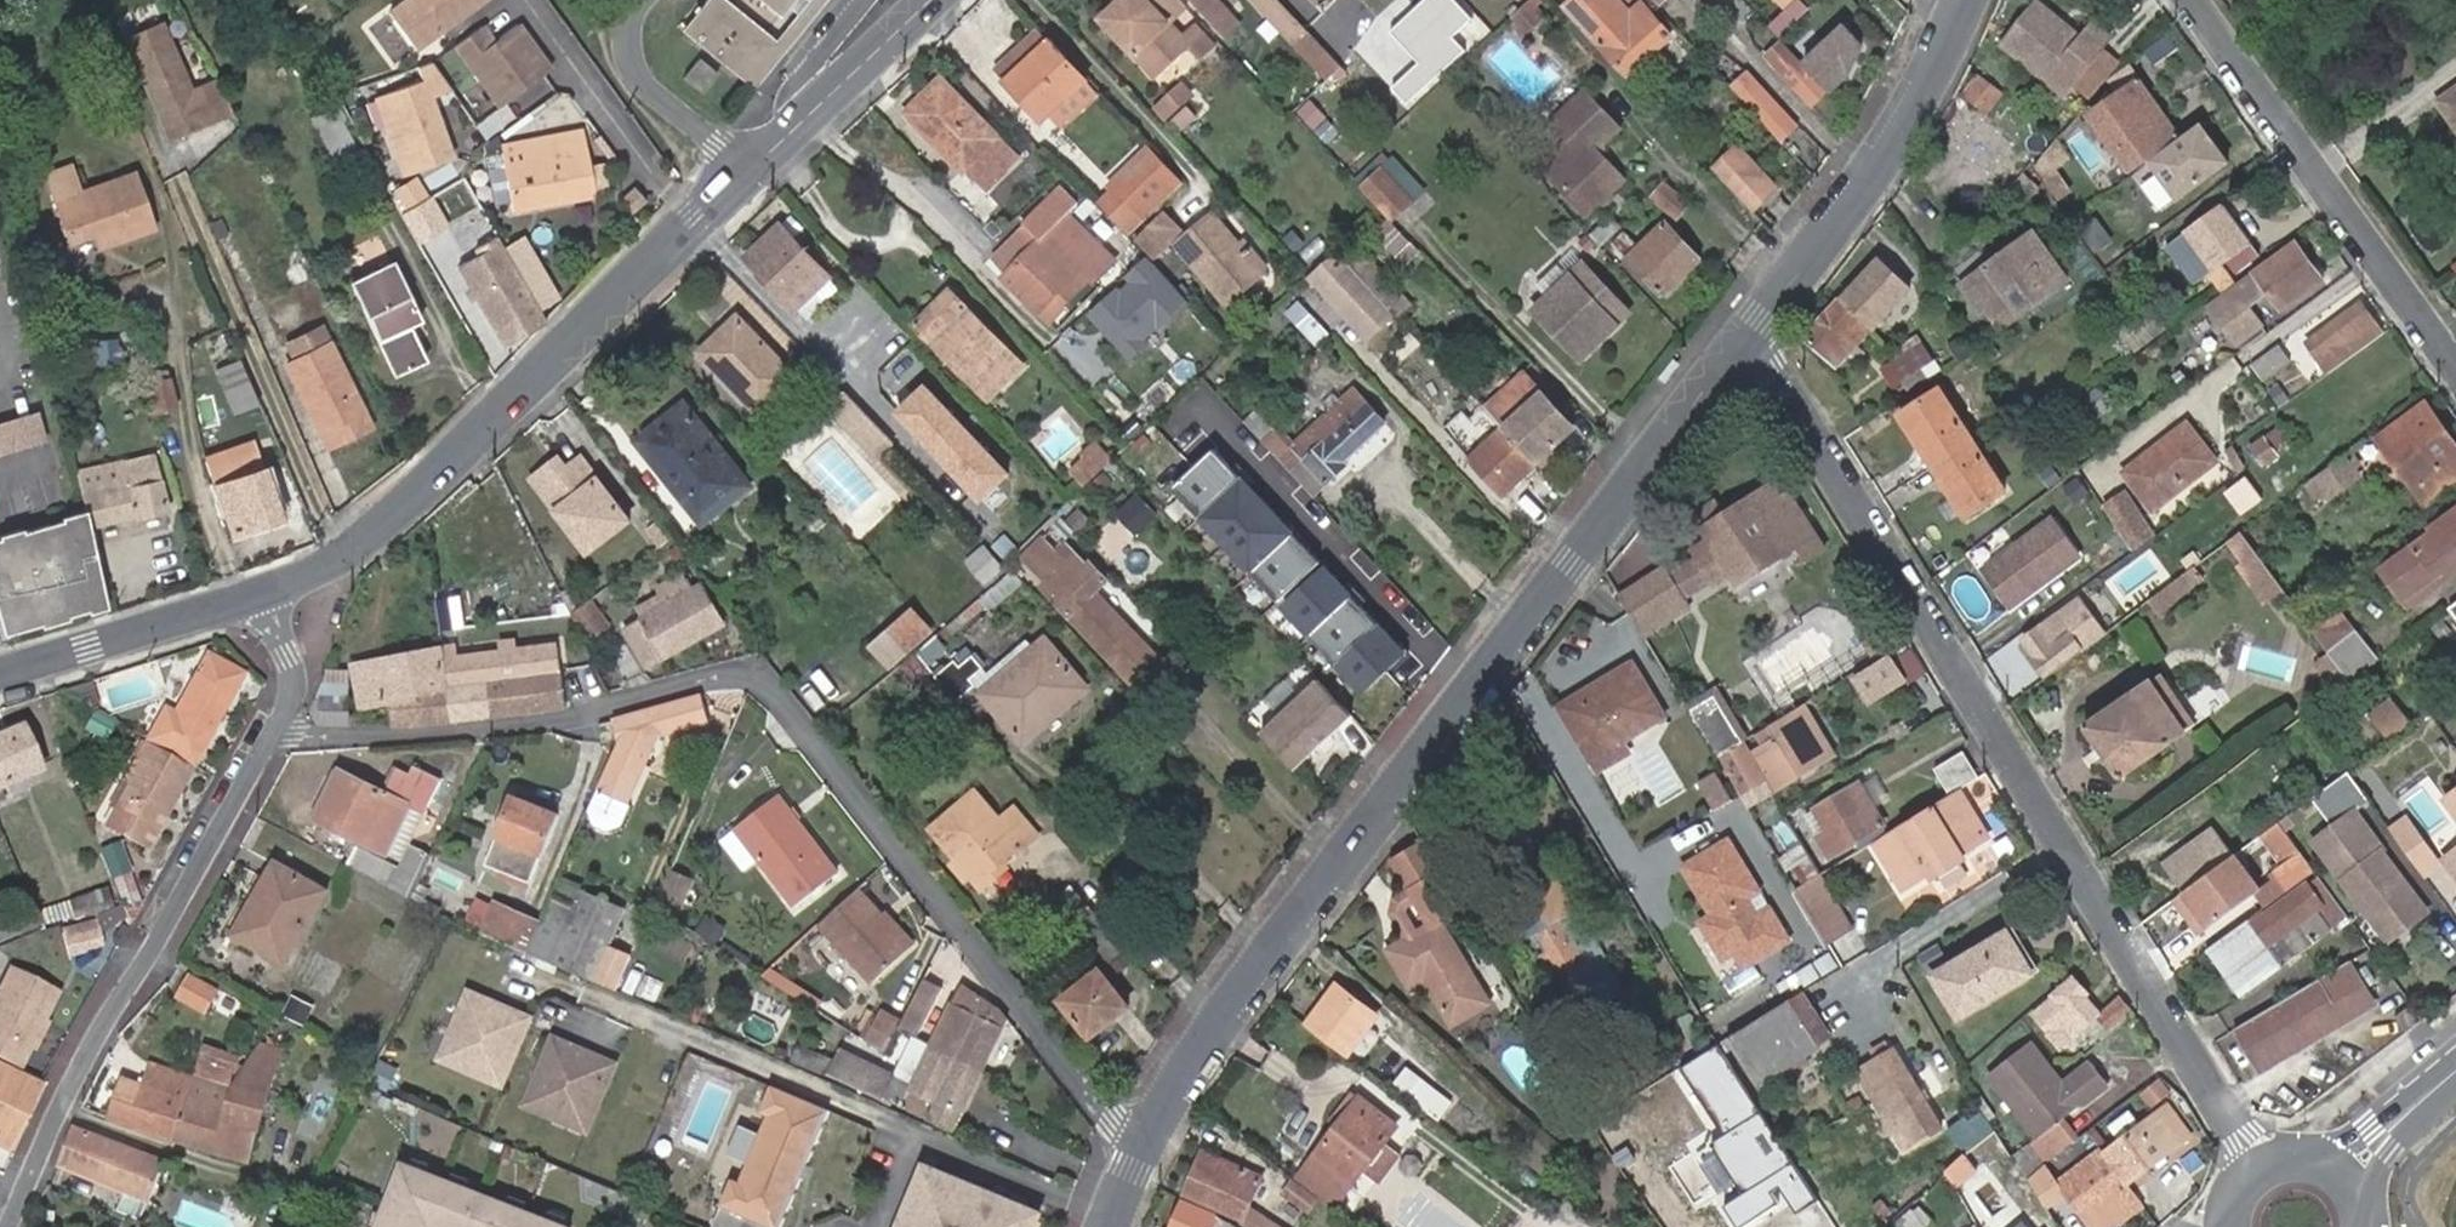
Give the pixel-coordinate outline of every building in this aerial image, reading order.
[(385,10),(414,50),(485,0),(399,0),(385,10)] [(783,50),(772,41),(724,0),(707,0),(682,29),(753,87),(783,50)] [(780,13),(791,0),(763,0),(780,13)] [(784,51),(825,0),(806,0),(772,41),(783,50),(784,51)] [(1122,3),(1104,21),(1159,81),(1195,48),(1172,22),(1187,9),(1178,0),(1137,0),(1127,9),(1122,3)] [(1122,3),(1127,9),(1137,0),(1126,0),(1122,3)] [(1227,40),(1242,26),(1216,0),(1188,0),(1227,40)] [(1329,80),(1344,67),(1281,0),(1255,0),(1320,70),(1329,80)] [(1456,0),(1421,0),(1387,31),(1417,63),(1392,88),(1407,103),(1463,51),(1451,38),(1473,18),(1456,0)] [(1507,21),(1524,39),(1547,17),(1533,0),(1529,0),(1507,21)] [(1575,19),(1596,1),(1594,0),(1568,0),(1562,5),(1575,19)] [(1575,19),(1625,73),(1665,34),(1639,4),(1624,17),(1609,0),(1594,0),(1596,1),(1575,19)] [(2007,41),(2069,90),(2114,33),(2098,21),(2086,36),(2075,27),(2051,8),(2041,0),(2007,41)] [(2051,8),(2075,27),(2084,0),(2053,0),(2051,8)] [(167,104),(178,128),(209,113),(236,99),(220,67),(194,80),(163,12),(126,28),(161,106),(167,104)] [(485,23),(455,44),(498,105),(550,68),(518,23),(497,38),(485,23)] [(1847,24),(1804,66),(1830,93),(1833,95),(1855,74),(1869,47),(1847,24)] [(1000,84),(1048,41),(1036,29),(989,71),(1000,84)] [(1000,84),(1036,124),(1085,81),(1048,41),(1000,84)] [(1804,66),(1781,41),(1767,55),(1815,106),(1830,93),(1804,66)] [(699,58),(684,76),(701,91),(717,73),(699,58)] [(1284,102),(1293,112),(1294,112),(1329,80),(1320,70),(1284,102)] [(924,94),(904,111),(954,168),(960,163),(975,181),(1009,153),(935,72),(918,87),(924,94)] [(1730,87),(1759,118),(1775,103),(1743,75),(1730,87)] [(2120,94),(2159,149),(2180,134),(2142,79),(2120,94)] [(1046,135),(1096,92),(1085,81),(1036,124),(1046,135)] [(387,125),(422,111),(421,107),(412,82),(376,95),(386,124),(387,125)] [(1186,106),(1194,99),(1181,86),(1156,107),(1169,122),(1186,106)] [(899,104),(904,111),(924,94),(918,87),(899,104)] [(1581,133),(1545,165),(1589,213),(1626,180),(1597,148),(1620,128),(1586,92),(1563,113),(1581,133)] [(2437,105),(2455,133),(2455,93),(2437,105)] [(2146,158),(2159,149),(2120,94),(2108,103),(2146,158)] [(339,122),(340,122),(345,119),(335,101),(307,117),(317,134),(339,122)] [(171,131),(178,128),(167,104),(161,106),(171,131)] [(405,140),(416,169),(452,156),(433,108),(429,109),(427,104),(421,107),(422,111),(387,125),(386,125),(392,144),(405,140)] [(1186,106),(1169,122),(1178,132),(1195,116),(1186,106)] [(2037,155),(2058,129),(2037,112),(2017,138),(2037,155)] [(1581,133),(1563,113),(1551,123),(1569,143),(1581,133)] [(2090,136),(2072,124),(2050,151),(2066,165),(2090,136)] [(583,132),(500,148),(501,152),(487,155),(495,203),(509,200),(511,211),(595,197),(583,132)] [(1706,163),(1742,201),(1767,180),(1729,139),(1706,163)] [(403,173),(416,169),(405,140),(392,144),(403,173)] [(1136,179),(1158,159),(1149,149),(1127,169),(1136,179)] [(1142,221),(1183,185),(1158,159),(1136,179),(1119,195),(1142,221)] [(1394,160),(1365,187),(1384,207),(1392,216),(1422,190),(1394,160)] [(46,177),(60,207),(88,195),(75,165),(46,177)] [(107,234),(113,247),(161,225),(136,173),(88,195),(60,207),(78,247),(99,238),(107,234)] [(416,176),(388,192),(418,243),(478,208),(461,179),(429,198),(416,176)] [(1686,204),(1665,182),(1650,197),(1670,219),(1686,204)] [(1002,276),(1035,312),(1080,269),(1093,282),(1114,263),(1067,214),(1077,205),(1061,187),(1038,210),(1023,223),(1033,234),(1000,265),(1006,272),(1002,276)] [(1100,212),(1124,237),(1142,221),(1119,195),(1100,212)] [(2213,279),(2228,268),(2222,261),(2227,257),(2235,271),(2260,254),(2224,206),(2177,240),(2203,274),(2208,270),(2213,279)] [(1163,214),(1135,238),(1154,260),(1183,235),(1163,214)] [(1263,276),(1237,243),(1213,214),(1175,246),(1226,307),(1263,276)] [(1611,216),(1590,235),(1594,238),(1615,220),(1611,216)] [(1409,242),(1386,219),(1371,232),(1394,256),(1409,242)] [(1615,220),(1594,238),(1601,246),(1622,227),(1615,220)] [(990,255),(1000,265),(1033,234),(1023,223),(990,255)] [(1668,223),(1644,248),(1627,230),(1613,242),(1663,297),(1702,261),(1668,223)] [(830,278),(783,227),(748,259),(766,275),(763,280),(793,312),(798,308),(808,319),(841,289),(830,278)] [(1303,242),(1291,229),(1282,238),(1294,250),(1303,242)] [(1992,263),(1967,282),(1988,311),(1993,308),(2006,324),(2072,276),(2037,230),(2018,243),(2021,246),(1992,263)] [(105,251),(113,247),(107,234),(99,238),(105,251)] [(494,235),(458,264),(504,347),(545,324),(494,235)] [(1244,237),(1237,243),(1263,276),(1272,268),(1244,237)] [(2203,274),(2177,240),(2165,250),(2189,284),(2203,274)] [(2282,306),(2321,277),(2296,241),(2222,296),(2236,314),(2269,289),(2282,306)] [(1337,251),(1322,265),(1355,302),(1371,287),(1337,251)] [(1145,257),(1086,312),(1129,358),(1188,303),(1145,257)] [(1577,358),(1615,320),(1627,309),(1580,261),(1569,274),(1557,264),(1535,286),(1546,296),(1531,309),(1577,358)] [(408,327),(419,322),(391,263),(351,283),(395,376),(424,362),(408,327)] [(2213,279),(2222,291),(2236,281),(2228,268),(2213,279)] [(1384,277),(1372,288),(1396,314),(1408,302),(1384,277)] [(1841,295),(1872,327),(1878,321),(1885,312),(1880,308),(1873,302),(1868,297),(1852,284),(1841,295)] [(1874,291),(1868,297),(1873,302),(1880,308),(1886,302),(1874,291)] [(939,343),(973,379),(985,368),(1003,387),(1023,369),(967,312),(969,309),(954,293),(919,328),(937,345),(939,343)] [(1841,295),(1805,334),(1837,367),(1872,327),(1841,295)] [(1307,309),(1299,300),(1286,313),(1317,347),(1330,334),(1307,309)] [(2255,342),(2281,323),(2265,301),(2239,322),(2255,342)] [(2361,301),(2308,339),(2331,372),(2383,333),(2361,301)] [(2151,311),(2120,334),(2132,352),(2163,330),(2151,311)] [(704,356),(760,413),(797,377),(737,312),(722,326),(729,334),(704,356)] [(1893,320),(1885,312),(1878,321),(1885,327),(1893,320)] [(292,356),(322,425),(330,421),(337,435),(373,420),(326,320),(292,336),(298,352),(292,356)] [(729,334),(722,326),(697,350),(704,356),(729,334)] [(1981,332),(1974,338),(1990,364),(1998,358),(1981,332)] [(1885,370),(1896,386),(1927,367),(1916,351),(1911,344),(1880,362),(1885,370)] [(1175,365),(1190,382),(1212,361),(1196,345),(1175,365)] [(2248,371),(2259,386),(2287,366),(2276,350),(2248,371)] [(239,402),(263,392),(245,353),(221,362),(239,402)] [(1896,386),(1905,401),(1936,383),(1948,374),(1938,360),(1927,367),(1896,386)] [(235,393),(224,368),(210,375),(220,399),(235,393)] [(985,368),(973,379),(991,399),(1003,387),(985,368)] [(1185,386),(1170,370),(1148,390),(1163,406),(1185,386)] [(1501,428),(1521,410),(1542,392),(1524,373),(1484,409),(1491,417),(1501,428)] [(1013,476),(928,384),(898,412),(983,503),(1013,476)] [(1307,490),(1309,492),(1343,460),(1341,457),(1384,418),(1352,384),(1342,394),(1335,388),(1318,404),(1324,409),(1291,440),(1287,435),(1284,439),(1257,409),(1243,421),(1278,459),(1296,478),(1307,490)] [(874,460),(892,444),(871,422),(842,392),(826,407),(874,460)] [(1501,428),(1533,462),(1574,426),(1542,392),(1521,410),(1501,428)] [(2003,496),(1939,393),(1899,417),(1965,518),(2003,496)] [(636,438),(700,521),(747,484),(684,401),(636,438)] [(2455,484),(2455,478),(2447,466),(2455,461),(2455,450),(2423,405),(2375,440),(2411,492),(2417,488),(2428,503),(2455,484)] [(2294,408),(2280,417),(2288,429),(2301,420),(2294,408)] [(23,415),(0,422),(0,453),(32,443),(23,415)] [(1501,428),(1491,417),(1470,436),(1480,446),(1501,428)] [(1501,491),(1533,462),(1501,428),(1480,446),(1468,457),(1501,491)] [(2152,456),(2177,491),(2190,481),(2208,468),(2181,428),(2149,451),(2152,456)] [(2263,437),(2248,447),(2263,468),(2278,458),(2263,437)] [(2382,455),(2367,438),(2346,453),(2360,472),(2382,455)] [(1094,478),(1112,461),(1097,445),(1080,463),(1082,465),(1094,478)] [(1409,652),(1212,447),(1169,488),(1366,693),(1409,652)] [(209,486),(255,467),(250,451),(202,471),(209,486)] [(2149,451),(2138,458),(2142,464),(2152,456),(2149,451)] [(2333,475),(2352,462),(2346,454),(2327,468),(2333,475)] [(2155,506),(2177,491),(2152,456),(2142,464),(2138,458),(2116,474),(2143,514),(2155,506)] [(559,478),(569,470),(559,458),(550,465),(559,478)] [(126,459),(79,469),(88,511),(91,521),(164,507),(158,477),(131,482),(126,459)] [(585,460),(569,470),(559,478),(550,465),(534,479),(579,537),(619,506),(585,460)] [(2447,466),(2455,478),(2455,461),(2447,466)] [(1075,470),(1088,484),(1094,478),(1082,465),(1075,470)] [(255,467),(209,486),(228,534),(276,516),(255,467)] [(2333,475),(2327,468),(2297,490),(2316,510),(2339,485),(2333,475)] [(1806,557),(1823,549),(1780,480),(1722,515),(1717,507),(1709,505),(1699,511),(1700,527),(1711,544),(1730,576),(1732,580),(1734,582),(1797,544),(1806,557)] [(2190,481),(2177,491),(2190,509),(2204,499),(2190,481)] [(2079,483),(2044,506),(2057,522),(2025,544),(2039,564),(2104,519),(2079,483)] [(2422,508),(2428,503),(2417,488),(2411,492),(2422,508)] [(2177,491),(2155,506),(2163,518),(2179,507),(2184,513),(2190,509),(2177,491)] [(1162,514),(1144,494),(1124,512),(1142,532),(1162,514)] [(2117,495),(2104,505),(2131,542),(2147,532),(2140,521),(2136,523),(2117,495)] [(630,521),(619,506),(579,537),(591,552),(630,521)] [(2455,571),(2455,509),(2420,535),(2422,539),(2380,569),(2400,598),(2410,610),(2453,579),(2450,576),(2455,571)] [(0,538),(0,621),(4,635),(108,603),(91,521),(88,511),(0,538)] [(665,526),(655,513),(646,520),(656,534),(665,526)] [(2276,581),(2240,533),(2226,543),(2244,566),(2241,569),(2266,604),(2283,591),(2276,581)] [(2102,567),(2125,550),(2117,537),(2093,554),(2102,567)] [(1045,539),(1024,558),(1047,581),(1044,585),(1126,672),(1150,648),(1097,593),(1110,580),(1093,564),(1090,567),(1069,546),(1060,554),(1045,539)] [(1699,562),(1667,579),(1681,602),(1712,583),(1716,589),(1732,580),(1730,576),(1711,544),(1694,553),(1699,562)] [(1828,558),(1823,549),(1806,557),(1797,544),(1734,582),(1749,607),(1828,558)] [(1024,582),(1012,569),(977,598),(987,611),(1024,582)] [(2164,589),(2146,602),(2153,613),(2198,581),(2190,569),(2164,589)] [(1663,571),(1618,596),(1641,634),(1684,608),(1681,602),(1667,579),(1663,571)] [(2138,591),(2146,602),(2164,589),(2156,578),(2138,591)] [(701,588),(626,629),(647,665),(722,625),(701,588)] [(594,598),(574,614),(589,638),(611,623),(594,598)] [(2020,637),(2036,656),(2031,659),(2043,673),(2078,649),(2102,632),(2077,598),(2065,604),(2020,637)] [(2446,611),(2455,624),(2455,604),(2446,611)] [(910,606),(870,640),(886,661),(928,627),(910,606)] [(2338,615),(2313,632),(2325,648),(2326,650),(2350,632),(2338,615)] [(2371,661),(2350,632),(2326,650),(2347,679),(2371,661)] [(936,633),(922,645),(912,652),(913,653),(924,666),(933,658),(947,646),(936,633)] [(926,669),(954,701),(974,684),(983,693),(980,696),(1024,746),(1088,693),(1044,640),(995,682),(984,670),(989,666),(961,634),(947,646),(933,658),(924,666),(926,669)] [(1867,648),(1874,662),(1892,651),(1886,639),(1867,648)] [(1989,660),(2011,688),(2037,667),(2015,640),(1989,660)] [(502,654),(518,653),(517,643),(500,645),(502,654)] [(456,645),(447,646),(447,660),(449,683),(450,685),(488,682),(561,674),(557,648),(518,653),(502,654),(484,656),(485,662),(459,666),(456,645)] [(1918,646),(1866,676),(1881,702),(1933,673),(1918,646)] [(1150,648),(1126,672),(1139,686),(1163,662),(1150,648)] [(2326,650),(2325,648),(2309,660),(2332,690),(2347,679),(2326,650)] [(924,666),(913,653),(900,663),(914,679),(926,669),(924,666)] [(452,719),(450,685),(449,683),(447,660),(356,666),(360,699),(393,696),(394,725),(452,719)] [(162,710),(145,740),(169,754),(190,765),(239,677),(205,661),(173,717),(162,710)] [(1633,664),(1583,691),(1587,698),(1560,714),(1601,773),(1631,755),(1623,742),(1664,716),(1633,664)] [(352,670),(325,670),(316,696),(324,696),(349,698),(352,670)] [(565,706),(565,703),(561,674),(488,682),(492,714),(493,714),(565,706)] [(2163,677),(2153,683),(2187,734),(2196,729),(2163,677)] [(1319,681),(1262,733),(1294,767),(1351,716),(1319,681)] [(452,719),(492,714),(488,682),(450,685),(452,719)] [(2153,683),(2088,725),(2121,779),(2187,734),(2153,683)] [(1556,706),(1560,714),(1587,698),(1583,691),(1556,706)] [(1687,712),(1713,755),(1740,739),(1714,695),(1687,712)] [(324,696),(321,722),(350,725),(353,698),(349,698),(324,696)] [(2383,740),(2406,723),(2387,697),(2365,713),(2383,740)] [(702,728),(695,701),(613,718),(618,737),(591,798),(620,810),(640,767),(634,744),(702,728)] [(1823,760),(1792,709),(1758,729),(1766,743),(1747,754),(1741,744),(1719,758),(1734,781),(1761,766),(1774,789),(1823,760)] [(122,710),(116,721),(129,729),(135,718),(122,710)] [(114,723),(95,713),(86,730),(104,739),(114,723)] [(613,718),(589,723),(594,744),(618,737),(613,718)] [(0,734),(0,789),(41,775),(21,725),(0,734)] [(169,754),(145,740),(121,782),(124,784),(109,811),(128,822),(118,840),(140,852),(187,772),(190,765),(169,754)] [(1963,788),(1976,780),(1961,755),(1930,772),(1945,798),(1963,788)] [(335,773),(310,821),(360,846),(394,861),(417,817),(433,782),(406,768),(402,778),(386,768),(372,794),(335,773)] [(2343,812),(2365,796),(2345,769),(2323,784),(2343,812)] [(304,816),(310,821),(335,773),(329,770),(304,816)] [(1879,827),(1855,783),(1805,814),(1830,856),(1879,827)] [(2343,812),(2323,784),(2310,795),(2331,822),(2343,812)] [(1945,798),(1882,837),(1910,884),(1929,873),(1933,878),(1966,859),(1961,854),(1992,837),(1963,788),(1945,798)] [(2444,799),(2455,816),(2455,790),(2444,799)] [(761,858),(797,905),(841,872),(780,793),(737,827),(761,858)] [(956,860),(972,880),(982,893),(1005,874),(1000,869),(1022,852),(1024,855),(1036,845),(1013,817),(1002,824),(978,794),(932,829),(956,860)] [(529,884),(555,822),(528,812),(532,804),(512,795),(482,865),(529,884)] [(620,810),(591,798),(578,829),(580,833),(608,845),(612,844),(626,813),(620,810)] [(528,812),(555,822),(558,814),(532,804),(528,812)] [(100,831),(118,840),(128,822),(109,811),(100,831)] [(2345,874),(2392,936),(2424,912),(2388,865),(2390,863),(2355,814),(2329,833),(2340,847),(2324,859),(2339,879),(2345,874)] [(2425,876),(2442,864),(2407,815),(2390,827),(2425,876)] [(2297,845),(2280,818),(2258,834),(2281,865),(2272,871),(2287,892),(2315,872),(2312,868),(2311,866),(2297,845)] [(1804,882),(1817,874),(1788,824),(1768,836),(1774,848),(1782,844),(1804,882)] [(761,858),(737,827),(722,840),(746,870),(761,858)] [(2212,869),(2228,857),(2210,833),(2194,843),(2212,869)] [(1729,836),(1678,865),(1737,972),(1789,943),(1729,836)] [(410,907),(436,847),(416,838),(398,874),(388,894),(407,906),(410,907)] [(2297,845),(2311,866),(2312,868),(2322,862),(2305,840),(2297,845)] [(1396,858),(1420,845),(1419,843),(1394,856),(1413,890),(1396,858)] [(2182,892),(2212,869),(2194,843),(2162,865),(2181,893),(2182,892)] [(1422,845),(1420,845),(1442,885),(1418,898),(1413,890),(1400,896),(1395,910),(1410,937),(1389,947),(1409,986),(1424,978),(1449,1022),(1488,1001),(1440,919),(1457,910),(1422,845)] [(1442,885),(1420,845),(1396,858),(1413,890),(1418,898),(1442,885)] [(2444,856),(2455,873),(2455,847),(2444,856)] [(351,849),(341,867),(379,889),(390,871),(351,849)] [(2230,855),(2228,857),(2212,869),(2182,892),(2208,929),(2253,896),(2259,892),(2253,885),(2230,855)] [(278,859),(236,930),(286,960),(327,888),(278,859)] [(965,885),(972,880),(956,860),(950,865),(965,885)] [(462,877),(440,866),(431,883),(453,894),(462,877)] [(126,869),(108,876),(126,924),(137,898),(126,869)] [(398,874),(390,871),(379,889),(388,894),(398,874)] [(2272,871),(2253,885),(2259,892),(2253,896),(2263,910),(2287,892),(2272,871)] [(667,872),(653,904),(673,913),(688,880),(667,872)] [(1550,900),(1571,889),(1562,873),(1541,885),(1550,900)] [(2386,941),(2392,936),(2345,874),(2339,879),(2386,941)] [(2344,916),(2317,876),(2307,883),(2321,904),(2317,907),(2270,942),(2283,961),(2333,926),(2344,916)] [(1821,878),(1800,891),(1812,909),(1832,896),(1821,878)] [(881,915),(852,882),(815,921),(874,982),(911,948),(881,915)] [(2245,924),(2215,946),(2246,988),(2283,961),(2270,942),(2317,907),(2321,904),(2307,883),(2249,929),(2245,924)] [(1056,897),(1085,929),(1098,918),(1071,885),(1056,897)] [(1562,922),(1539,934),(1572,997),(1586,990),(1595,1010),(1621,997),(1576,914),(1583,909),(1571,889),(1550,900),(1556,911),(1562,922)] [(2181,893),(2174,898),(2201,935),(2208,929),(2182,892),(2181,893)] [(73,918),(101,908),(97,893),(67,904),(73,918)] [(603,953),(608,943),(622,914),(576,895),(569,910),(559,933),(603,953)] [(526,948),(538,921),(539,919),(497,901),(485,929),(526,948)] [(538,921),(539,921),(559,933),(569,910),(546,901),(539,919),(538,921)] [(73,918),(67,904),(42,913),(47,925),(73,918)] [(41,925),(35,909),(0,924),(0,943),(41,925)] [(881,915),(911,948),(916,944),(886,910),(881,915)] [(1532,923),(1539,934),(1562,922),(1556,911),(1532,923)] [(1098,918),(1085,929),(1107,954),(1121,944),(1098,918)] [(538,921),(526,948),(591,976),(603,953),(559,933),(538,921)] [(94,925),(68,933),(72,949),(98,941),(94,925)] [(1956,1021),(2031,977),(2007,934),(1931,978),(1956,1021)] [(608,943),(603,953),(628,963),(632,954),(608,943)] [(1940,948),(1919,961),(1923,968),(1945,955),(1940,948)] [(628,963),(603,953),(591,976),(617,988),(628,963)] [(2283,961),(2246,988),(2250,993),(2287,967),(2283,961)] [(24,1070),(36,1045),(50,1014),(65,985),(14,963),(0,992),(0,1058),(24,1070)] [(771,966),(762,975),(771,982),(780,974),(771,966)] [(2343,966),(2229,1027),(2253,1072),(2366,1011),(2343,966)] [(1097,971),(1057,1002),(1087,1038),(1113,1018),(1107,1010),(1122,1000),(1097,971)] [(220,988),(194,972),(184,988),(210,1005),(220,988)] [(2086,993),(2070,976),(2048,995),(2053,999),(2035,1015),(2050,1034),(2048,1033),(2057,1047),(2095,1012),(2082,997),(2086,993)] [(939,986),(927,979),(903,1027),(900,1032),(914,1038),(939,986)] [(953,1004),(933,1047),(958,1060),(979,1017),(1002,1028),(1006,1017),(1001,1011),(962,984),(953,1004)] [(1331,1006),(1344,989),(1336,984),(1323,1000),(1331,1006)] [(946,990),(939,986),(914,1038),(921,1042),(946,990)] [(1305,1023),(1347,1055),(1378,1015),(1344,989),(1331,1006),(1323,1000),(1305,1023)] [(532,1019),(466,992),(437,1061),(503,1088),(532,1019)] [(1804,994),(1789,1003),(1818,1048),(1831,1041),(1804,994)] [(2106,1030),(2129,1009),(2118,997),(2096,1017),(2106,1030)] [(1789,1003),(1744,1031),(1770,1075),(1788,1065),(1804,1056),(1818,1048),(1789,1003)] [(50,1014),(36,1045),(41,1048),(57,1018),(50,1014)] [(958,1060),(981,1071),(1002,1028),(979,1017),(958,1060)] [(884,1018),(870,1046),(888,1058),(900,1032),(903,1027),(884,1018)] [(278,1047),(262,1035),(241,1076),(236,1077),(231,1084),(192,1073),(173,1137),(248,1157),(278,1047)] [(619,1063),(554,1036),(525,1105),(591,1132),(619,1063)] [(204,1044),(196,1061),(204,1064),(201,1072),(230,1079),(243,1057),(204,1044)] [(1818,1202),(1718,1044),(1681,1067),(1724,1134),(1672,1167),(1697,1207),(1738,1181),(1746,1193),(1726,1205),(1739,1226),(1778,1202),(1772,1192),(1780,1187),(1798,1214),(1818,1202)] [(2072,1142),(2079,1137),(2065,1119),(2109,1082),(2093,1062),(2062,1087),(2028,1046),(1991,1074),(2012,1101),(2018,1095),(2047,1134),(2042,1139),(2038,1143),(2051,1160),(2072,1142)] [(954,1129),(981,1071),(958,1060),(933,1047),(915,1086),(893,1076),(884,1096),(954,1129)] [(1857,1073),(1905,1151),(1944,1126),(1897,1049),(1857,1073)] [(874,1077),(843,1064),(841,1068),(798,1050),(793,1062),(837,1080),(834,1084),(867,1097),(874,1077)] [(1804,1056),(1788,1065),(1793,1074),(1809,1065),(1804,1056)] [(173,1137),(192,1073),(150,1061),(137,1107),(115,1100),(109,1117),(132,1128),(173,1137)] [(38,1083),(0,1064),(0,1142),(6,1145),(38,1083)] [(1408,1068),(1394,1085),(1437,1120),(1452,1101),(1408,1068)] [(771,1089),(766,1099),(775,1103),(779,1092),(771,1089)] [(1357,1103),(1363,1096),(1354,1090),(1333,1116),(1342,1122),(1357,1103)] [(766,1099),(758,1117),(771,1120),(763,1136),(749,1130),(738,1135),(733,1148),(735,1157),(751,1163),(744,1182),(734,1178),(714,1226),(775,1226),(776,1225),(781,1226),(783,1226),(830,1114),(779,1092),(775,1103),(766,1099)] [(2018,1095),(2012,1101),(2042,1139),(2047,1134),(2018,1095)] [(1363,1096),(1357,1103),(1378,1118),(1384,1111),(1363,1096)] [(2083,1157),(2112,1198),(2132,1183),(2126,1175),(2189,1130),(2167,1100),(2104,1147),(2102,1143),(2083,1157)] [(1378,1118),(1357,1103),(1316,1157),(1298,1181),(1335,1207),(1352,1185),(1360,1173),(1383,1144),(1399,1123),(1384,1111),(1378,1118)] [(147,1195),(162,1159),(163,1158),(72,1123),(56,1158),(147,1195)] [(2045,1165),(2051,1160),(2038,1143),(2024,1154),(2037,1171),(2043,1167),(2045,1165)] [(1402,1159),(1383,1144),(1360,1173),(1380,1189),(1402,1159)] [(1204,1148),(1202,1153),(1187,1188),(1185,1192),(1225,1208),(1223,1214),(1239,1221),(1245,1212),(1235,1209),(1250,1175),(1252,1169),(1204,1148)] [(1976,1164),(1967,1151),(1946,1170),(1953,1183),(1976,1164)] [(411,1155),(409,1161),(427,1170),(430,1162),(411,1155)] [(2083,1157),(2059,1174),(2087,1215),(2083,1218),(2090,1226),(2102,1226),(2106,1224),(2106,1225),(2123,1213),(2112,1198),(2083,1157)] [(419,1216),(430,1212),(437,1225),(441,1226),(565,1226),(558,1224),(540,1217),(521,1209),(517,1207),(502,1201),(483,1193),(466,1186),(448,1178),(442,1176),(427,1170),(409,1161),(401,1158),(384,1201),(382,1206),(375,1223),(374,1226),(423,1226),(419,1216)] [(2043,1167),(2029,1179),(2047,1206),(2065,1194),(2045,1165),(2043,1167)] [(899,1226),(1033,1226),(1039,1212),(924,1166),(899,1226)] [(1252,1169),(1250,1175),(1235,1209),(1245,1212),(1263,1173),(1252,1169)] [(187,1174),(178,1170),(172,1185),(181,1189),(187,1174)] [(451,1171),(448,1178),(466,1186),(468,1178),(451,1171)] [(1291,1180),(1282,1192),(1303,1207),(1311,1196),(1291,1180)] [(504,1193),(502,1201),(517,1207),(520,1200),(504,1193)] [(1182,1199),(1169,1226),(1212,1226),(1218,1215),(1182,1199)] [(367,1220),(375,1223),(382,1206),(375,1202),(367,1220)] [(543,1209),(540,1217),(558,1224),(561,1216),(543,1209)] [(423,1226),(441,1226),(437,1225),(430,1212),(419,1216),(423,1226)] [(1249,1226),(1269,1226),(1245,1212),(1239,1221),(1249,1226)] [(1218,1215),(1212,1226),(1224,1226),(1227,1219),(1218,1215)] [(1899,1226),(1925,1226),(1918,1215),(1899,1226)]
